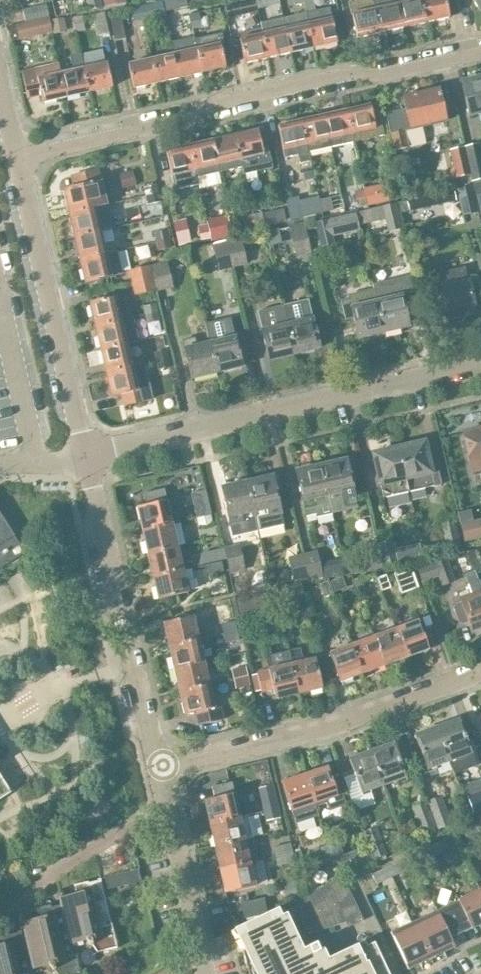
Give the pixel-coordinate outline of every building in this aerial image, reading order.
[(102,8),(100,0),(85,0),(88,11),(102,8)] [(259,14),(256,0),(253,0),(245,2),(249,16),(259,14)] [(259,14),(268,12),(265,0),(256,0),(259,14)] [(344,18),(348,36),(355,34),(356,38),(381,33),(375,9),(373,0),(360,0),(348,3),(351,14),(351,16),(344,18)] [(375,9),(381,33),(403,28),(398,4),(397,0),(373,0),(375,9)] [(398,4),(403,28),(426,22),(421,0),(397,0),(398,4)] [(426,22),(449,17),(445,0),(421,0),(426,22)] [(305,13),(314,48),(337,43),(329,8),(315,11),(312,1),(303,4),(305,13)] [(66,3),(56,5),(58,15),(69,13),(66,3)] [(25,23),(48,18),(49,18),(46,4),(22,10),(25,23)] [(140,7),(143,19),(151,18),(148,5),(140,7)] [(133,22),(143,19),(140,7),(130,9),(133,22)] [(97,36),(108,34),(103,13),(92,15),(97,36)] [(189,15),(193,28),(201,27),(198,13),(189,15)] [(292,53),(314,48),(305,13),(283,18),(283,20),(285,27),(292,53)] [(182,31),(193,28),(189,15),(180,17),(182,31)] [(61,17),(49,20),(52,31),(52,32),(52,33),(64,30),(61,17)] [(72,19),(75,32),(84,30),(81,17),(72,19)] [(28,37),(52,32),(48,18),(25,23),(28,37)] [(114,41),(125,39),(122,18),(111,19),(114,41)] [(292,53),(285,27),(283,20),(261,25),(269,58),(292,53)] [(244,63),(269,58),(261,25),(260,25),(261,28),(240,32),(239,39),(244,63)] [(195,39),(203,72),(225,67),(219,44),(223,44),(221,33),(195,39)] [(203,72),(195,39),(195,38),(193,39),(196,49),(175,54),(180,78),(203,72)] [(80,55),(89,92),(112,87),(106,63),(105,63),(102,50),(80,55)] [(157,83),(180,78),(175,54),(152,59),(157,83)] [(67,97),(89,92),(80,55),(71,57),(74,70),(61,73),(67,97)] [(132,88),(157,83),(152,59),(127,65),(132,88)] [(42,103),(67,97),(61,73),(60,71),(59,64),(21,72),(27,98),(41,95),(42,103)] [(480,113),(480,76),(460,81),(468,116),(480,113)] [(410,129),(445,121),(438,88),(434,89),(434,87),(424,90),(425,92),(402,97),(410,129)] [(347,110),(352,134),(354,143),(384,136),(380,117),(373,118),(370,105),(347,110)] [(342,136),(352,134),(347,110),(323,116),(331,147),(344,144),(342,136)] [(308,152),(331,147),(323,116),(301,121),(308,152)] [(308,152),(301,121),(277,126),(284,158),(297,155),(299,164),(310,161),(308,152)] [(235,135),(235,137),(240,159),(241,164),(242,167),(243,174),(271,168),(265,142),(259,144),(257,130),(235,135)] [(390,134),(394,151),(409,147),(405,130),(390,134)] [(241,164),(235,137),(235,135),(212,140),(219,172),(242,167),(241,164)] [(197,177),(219,172),(212,140),(189,145),(197,177)] [(470,175),(471,181),(480,179),(480,155),(478,143),(463,147),(470,175)] [(198,185),(197,177),(189,145),(165,151),(174,190),(198,185)] [(470,175),(463,147),(449,150),(455,178),(470,175)] [(74,188),(63,190),(69,213),(94,208),(95,209),(107,206),(98,170),(71,176),(74,188)] [(132,172),(120,174),(123,189),(135,186),(132,172)] [(146,197),(158,194),(156,185),(144,188),(146,197)] [(462,216),(478,212),(472,185),(456,188),(462,216)] [(365,189),(368,203),(375,201),(372,187),(365,189)] [(356,206),(368,203),(365,189),(353,191),(356,206)] [(158,194),(146,197),(147,205),(159,202),(158,194)] [(319,199),(322,213),(331,212),(328,197),(319,199)] [(290,220),(301,218),(297,198),(285,200),(290,220)] [(356,213),(359,225),(385,218),(388,231),(401,228),(395,204),(356,213)] [(94,208),(69,213),(74,237),(100,231),(112,228),(107,206),(95,209),(94,208)] [(282,210),(264,213),(266,224),(284,221),(282,210)] [(253,215),(256,228),(264,226),(261,213),(253,215)] [(330,231),(359,225),(356,213),(315,223),(321,247),(333,244),(330,231)] [(246,230),(256,228),(253,215),(243,217),(246,230)] [(178,245),(190,243),(185,220),(173,223),(178,245)] [(266,231),(270,252),(280,249),(278,243),(292,240),(296,255),(310,252),(303,222),(266,231)] [(200,240),(211,238),(208,225),(197,227),(200,240)] [(156,243),(169,240),(169,239),(170,239),(168,229),(154,233),(156,243)] [(100,231),(74,237),(79,260),(117,252),(116,251),(105,253),(100,231)] [(229,242),(234,267),(246,264),(240,239),(229,242)] [(169,240),(156,243),(158,251),(171,248),(169,240)] [(218,271),(234,267),(229,242),(212,245),(218,271)] [(110,276),(122,274),(117,252),(79,260),(84,283),(111,277),(110,276)] [(153,278),(156,291),(173,288),(167,261),(151,265),(150,265),(153,278)] [(131,283),(153,278),(150,265),(151,265),(129,270),(131,283)] [(452,320),(460,318),(459,317),(475,314),(468,283),(464,267),(438,273),(442,289),(441,289),(448,320),(451,319),(452,320)] [(135,296),(156,291),(153,278),(131,283),(135,296)] [(384,333),(376,300),(375,300),(373,290),(354,294),(348,300),(340,302),(345,321),(353,319),(357,340),(384,333)] [(115,296),(89,302),(94,326),(133,317),(127,294),(115,297),(115,296)] [(376,300),(384,333),(409,328),(401,294),(376,300)] [(308,300),(284,305),(295,354),(320,348),(308,300)] [(144,314),(157,311),(155,304),(142,307),(144,314)] [(284,305),(257,312),(259,322),(268,361),(295,354),(284,305)] [(157,311),(144,314),(146,324),(159,321),(157,311)] [(133,317),(94,326),(100,349),(126,343),(138,340),(133,317)] [(230,318),(206,324),(210,342),(217,372),(242,367),(233,329),(230,318)] [(217,372),(210,342),(196,345),(194,338),(181,340),(190,379),(217,372)] [(105,372),(131,366),(126,343),(100,349),(105,372)] [(155,361),(168,358),(166,350),(153,353),(155,361)] [(170,368),(168,358),(155,361),(157,370),(170,368)] [(131,366),(105,372),(110,396),(121,394),(124,405),(144,401),(141,389),(136,390),(131,366)] [(480,471),(480,427),(463,432),(473,473),(480,471)] [(399,447),(410,492),(441,484),(438,470),(431,472),(424,441),(399,447)] [(382,498),(410,492),(399,447),(372,453),(382,498)] [(321,465),(328,493),(341,490),(343,499),(353,497),(345,460),(321,465)] [(332,513),(328,493),(321,465),(296,470),(306,515),(316,513),(317,516),(332,513)] [(247,482),(258,530),(282,525),(271,476),(247,482)] [(232,536),(258,530),(247,482),(222,487),(232,536)] [(142,530),(171,523),(179,521),(177,514),(173,511),(169,512),(163,489),(143,494),(145,505),(136,507),(142,530)] [(196,518),(210,514),(204,491),(191,495),(196,518)] [(210,514),(196,518),(198,528),(212,525),(210,514)] [(16,558),(10,550),(18,545),(0,516),(0,568),(16,558)] [(446,550),(459,547),(453,522),(441,525),(446,550)] [(147,553),(177,546),(171,523),(142,530),(147,553)] [(377,544),(382,568),(382,569),(398,566),(392,541),(377,544)] [(382,568),(377,544),(376,543),(362,546),(367,571),(382,568)] [(229,574),(244,570),(238,545),(224,548),(229,574)] [(152,576),(182,569),(177,546),(147,553),(152,576)] [(207,563),(220,560),(218,551),(205,554),(207,563)] [(468,554),(471,561),(476,573),(480,571),(480,569),(477,559),(474,551),(468,554)] [(303,554),(309,579),(321,576),(316,552),(303,554)] [(300,581),(309,579),(303,554),(288,558),(294,584),(300,582),(300,581)] [(339,559),(326,562),(329,577),(343,574),(339,559)] [(417,569),(422,582),(438,576),(441,586),(454,582),(445,559),(417,569)] [(220,560),(207,563),(209,573),(222,570),(220,560)] [(468,576),(476,573),(471,561),(464,564),(468,576)] [(182,569),(152,576),(157,599),(187,592),(187,591),(190,591),(187,580),(185,581),(182,569)] [(392,573),(400,594),(418,588),(412,571),(392,573)] [(376,578),(381,591),(390,588),(386,575),(376,578)] [(353,580),(357,592),(365,589),(361,577),(353,580)] [(324,597),(334,593),(329,581),(319,584),(324,597)] [(478,581),(469,585),(473,595),(460,599),(461,602),(455,604),(453,607),(458,621),(462,622),(467,620),(471,632),(480,629),(480,588),(478,581)] [(300,582),(294,584),(274,588),(278,602),(303,596),(300,582)] [(268,594),(237,600),(241,618),(272,611),(268,594)] [(168,646),(197,639),(192,616),(163,623),(168,646)] [(396,627),(407,658),(428,650),(417,619),(396,627)] [(223,633),(236,630),(234,622),(233,622),(224,624),(221,624),(223,633)] [(385,666),(407,658),(396,627),(374,635),(385,666)] [(236,630),(223,633),(225,643),(238,640),(236,630)] [(364,674),(385,666),(374,635),(352,643),(364,674)] [(173,669),(203,662),(200,651),(213,648),(210,637),(197,639),(168,646),(173,669)] [(340,682),(364,674),(352,643),(329,652),(340,682)] [(289,651),(299,693),(321,688),(314,659),(302,661),(300,648),(289,651)] [(257,673),(252,675),(256,691),(261,689),(262,692),(273,689),(275,698),(299,693),(289,651),(264,656),(267,669),(257,671),(257,673)] [(179,691),(208,684),(203,662),(173,669),(179,691)] [(233,679),(247,675),(245,667),(231,670),(233,679)] [(235,688),(249,685),(247,675),(233,679),(235,688)] [(208,684),(179,691),(184,715),(194,713),(197,726),(222,720),(219,705),(213,706),(208,684)] [(476,766),(459,719),(437,727),(454,773),(476,766)] [(437,769),(436,767),(449,762),(453,774),(454,773),(437,727),(414,735),(427,773),(437,769)] [(371,751),(384,786),(397,781),(397,783),(406,780),(393,743),(371,751)] [(370,791),(384,786),(371,751),(348,759),(362,797),(371,793),(370,791)] [(315,803),(316,806),(325,803),(327,808),(331,810),(343,806),(344,802),(341,793),(336,795),(326,766),(305,774),(315,803)] [(315,807),(316,806),(315,803),(305,774),(282,782),(296,824),(318,816),(315,807)] [(10,792),(0,776),(0,799),(10,792)] [(214,798),(204,801),(209,823),(238,817),(239,817),(231,782),(211,787),(214,798)] [(264,811),(277,808),(272,785),(258,788),(264,811)] [(469,798),(475,813),(480,811),(480,793),(469,798)] [(427,801),(437,829),(451,824),(441,796),(427,801)] [(422,834),(437,829),(427,801),(412,807),(422,834)] [(277,808),(264,811),(266,821),(279,818),(277,808)] [(215,846),(244,840),(252,838),(246,815),(239,817),(238,817),(209,823),(215,846)] [(467,840),(479,834),(475,825),(462,831),(467,840)] [(363,831),(373,859),(385,855),(376,826),(363,831)] [(244,840),(215,846),(220,869),(249,862),(244,840)] [(330,843),(335,856),(343,853),(338,840),(330,843)] [(432,845),(437,854),(449,849),(444,840),(432,845)] [(324,860),(335,856),(330,843),(319,847),(324,860)] [(274,857),(288,854),(286,844),(272,847),(274,857)] [(427,859),(437,854),(432,845),(422,850),(427,859)] [(342,871),(363,863),(360,852),(338,861),(342,871)] [(288,854),(274,857),(276,866),(290,863),(288,854)] [(387,867),(391,876),(408,869),(403,859),(387,867)] [(249,862),(220,869),(225,892),(255,886),(249,862)] [(20,867),(12,873),(13,874),(16,879),(15,879),(16,881),(17,880),(21,887),(29,882),(20,867)] [(376,884),(391,876),(387,867),(371,874),(376,884)] [(107,889),(140,881),(137,870),(104,878),(107,889)] [(343,877),(324,886),(291,902),(307,935),(350,921),(352,925),(363,920),(343,877)] [(61,898),(72,944),(86,941),(96,952),(117,948),(102,888),(99,879),(96,879),(97,880),(88,883),(87,881),(74,885),(76,894),(61,898)] [(480,924),(480,893),(480,890),(458,900),(472,928),(480,924)] [(72,944),(61,898),(58,898),(59,905),(37,909),(39,918),(20,923),(23,934),(21,935),(20,931),(29,966),(31,966),(32,969),(49,965),(56,973),(71,973),(79,972),(72,944)] [(450,938),(472,928),(458,900),(437,910),(450,938)] [(276,909),(234,929),(234,930),(240,927),(244,934),(237,937),(244,951),(243,952),(243,951),(242,951),(246,969),(247,968),(257,963),(262,973),(388,973),(374,942),(366,946),(364,941),(327,958),(319,941),(303,949),(286,913),(280,916),(276,909)] [(454,947),(450,938),(437,910),(413,921),(433,964),(437,962),(434,957),(454,947)] [(430,966),(433,964),(413,921),(390,932),(407,970),(427,960),(430,966)] [(29,966),(20,931),(17,931),(17,932),(7,935),(7,934),(0,936),(0,973),(31,973),(29,966)]
